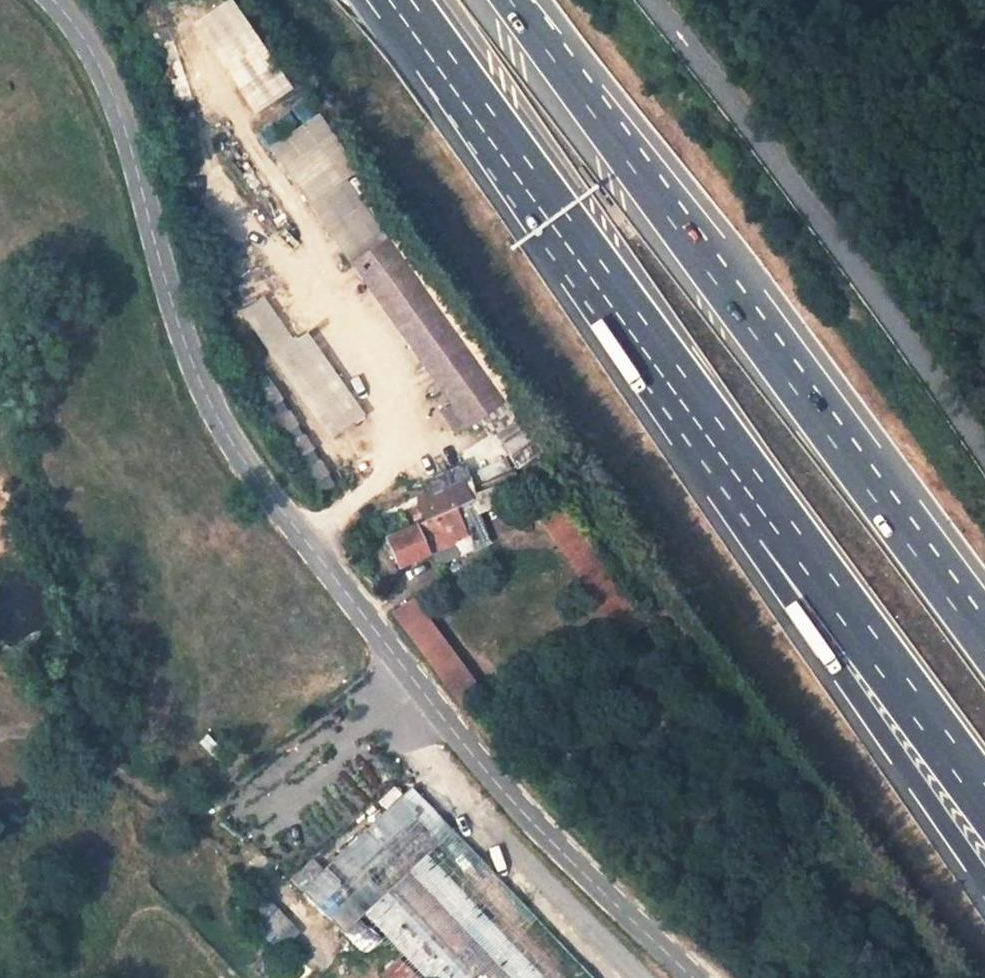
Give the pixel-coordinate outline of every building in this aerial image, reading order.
[(351,268),(473,427),(508,400),(387,239),(351,268)] [(363,415),(309,327),(292,338),(265,295),(243,308),(324,439),(363,415)] [(493,492),(492,490),(471,500),(466,489),(460,493),(458,488),(465,485),(457,470),(420,488),(428,504),(415,510),(424,527),(424,529),(411,536),(395,543),(388,547),(402,575),(458,548),(465,562),(491,548),(474,515),(507,499),(501,487),(493,492)] [(563,509),(542,523),(571,566),(592,552),(563,509)] [(423,624),(408,607),(397,615),(468,706),(480,697),(423,624)] [(432,977),(605,977),(410,786),(326,868),(317,860),(293,883),(365,956),(388,933),(432,977)] [(276,898),(253,911),(273,947),(297,934),(276,898)] [(396,958),(380,973),(385,977),(416,977),(396,958)]
